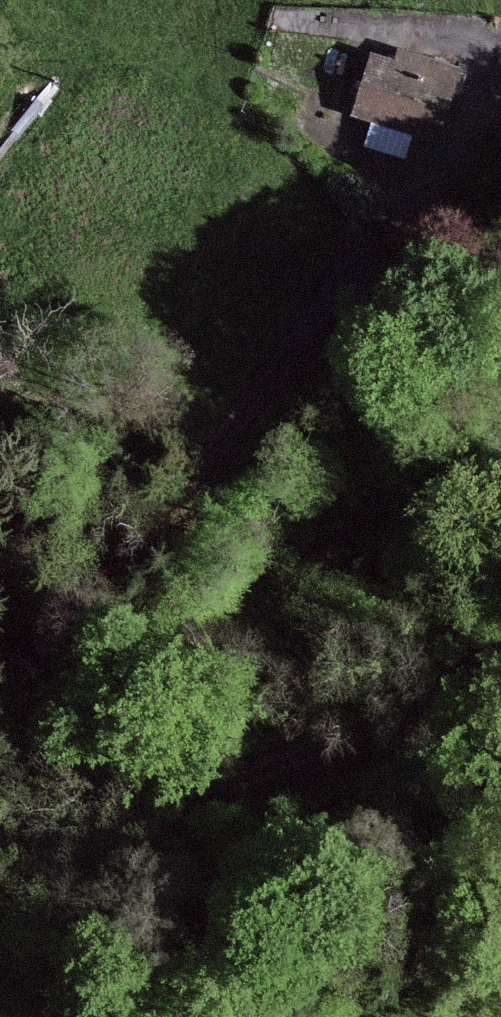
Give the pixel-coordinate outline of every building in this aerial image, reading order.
[(447,140),(469,71),(404,51),(399,66),(373,58),(357,111),(447,140)]
